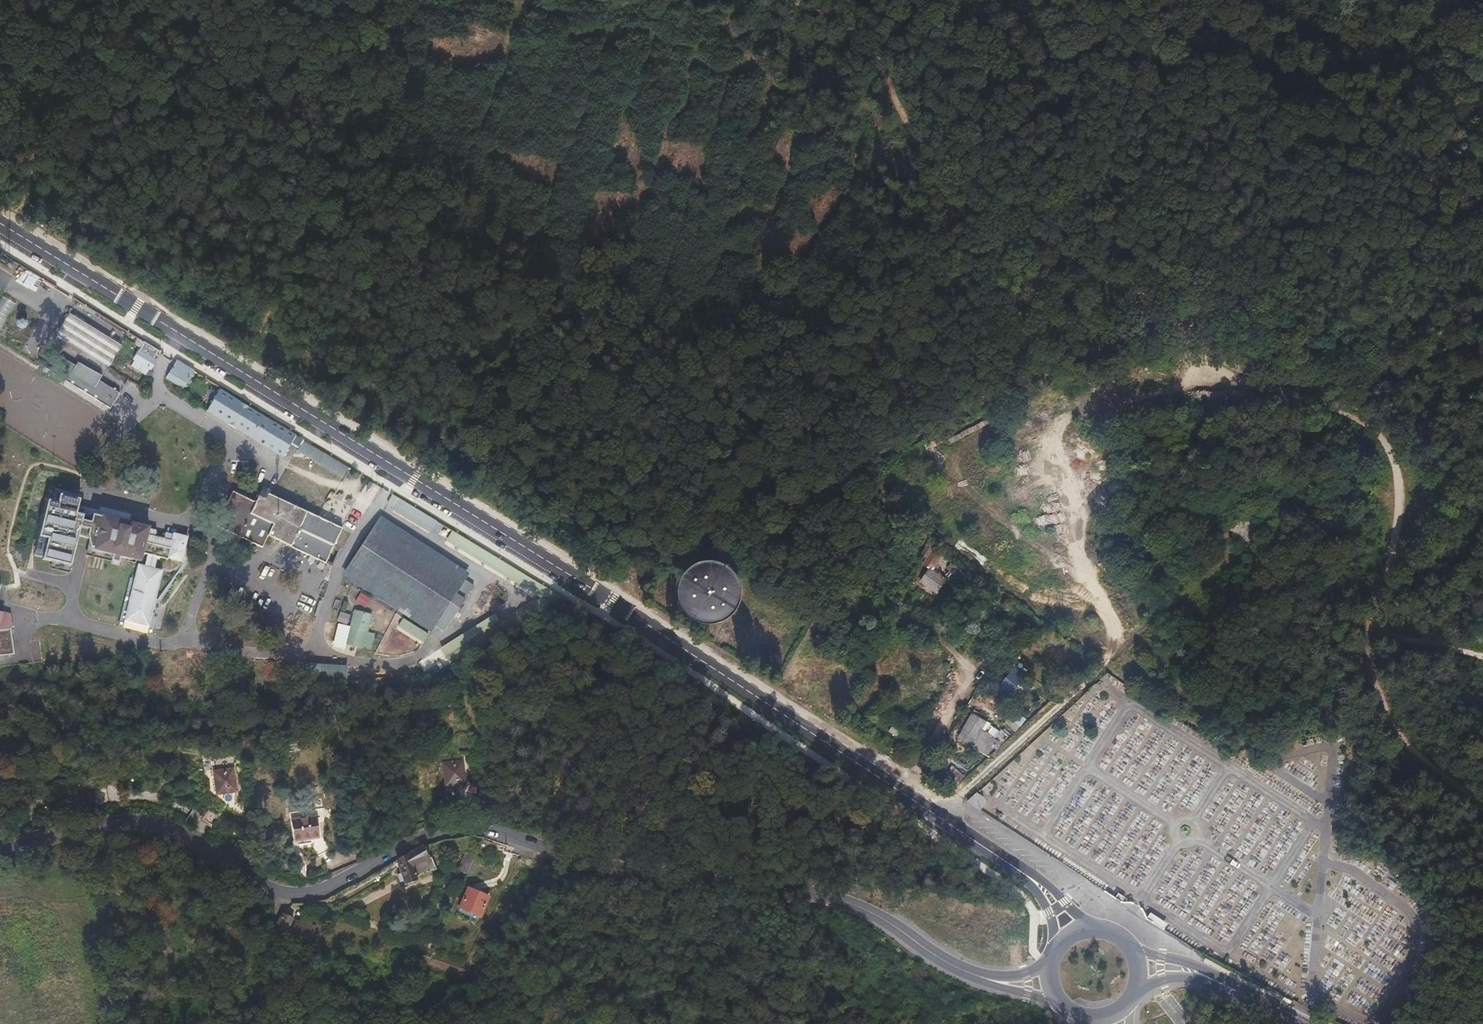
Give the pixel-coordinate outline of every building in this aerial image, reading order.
[(15,301),(2,294),(0,297),(0,328),(1,329),(15,301)] [(26,325),(26,323),(25,319),(23,317),(20,315),(18,315),(16,315),(13,317),(11,319),(10,320),(10,322),(11,326),(12,328),(15,331),(17,331),(21,331),(24,328),(26,325)] [(119,346),(67,315),(55,336),(106,367),(119,346)] [(152,358),(156,348),(138,336),(132,347),(135,350),(130,359),(149,370),(150,367),(148,365),(149,363),(152,364),(155,360),(152,358)] [(116,394),(97,382),(99,376),(75,363),(74,366),(57,357),(48,372),(105,407),(107,403),(111,405),(116,394)] [(179,391),(191,370),(172,359),(166,370),(168,371),(165,378),(161,376),(160,380),(179,391)] [(292,433),(217,390),(204,413),(281,459),(284,451),(292,433)] [(984,421),(982,413),(975,415),(977,423),(984,421)] [(297,450),(302,440),(292,433),(284,451),(290,453),(293,449),(297,450)] [(348,467),(302,440),(297,450),(343,475),(348,467)] [(342,531),(342,528),(265,487),(259,498),(234,486),(215,523),(261,547),(268,533),(324,563),(337,540),(342,531)] [(154,539),(156,533),(146,530),(147,527),(103,515),(101,519),(90,516),(89,518),(74,514),(78,501),(48,492),(36,537),(45,540),(40,559),(51,562),(48,568),(66,573),(75,537),(94,542),(92,549),(138,562),(140,554),(165,561),(166,558),(178,562),(185,537),(174,534),(172,537),(164,534),(162,541),(154,539)] [(442,523),(397,496),(393,505),(438,532),(442,523)] [(464,581),(373,524),(343,570),(432,627),(464,581)] [(453,545),(459,533),(451,529),(446,541),(453,545)] [(343,543),(348,534),(342,531),(337,540),(343,543)] [(920,555),(927,546),(920,540),(914,549),(920,555)] [(923,563),(933,551),(927,546),(920,555),(917,559),(923,563)] [(936,568),(941,557),(933,551),(923,563),(930,568),(922,580),(939,593),(947,580),(940,575),(941,572),(936,568)] [(736,600),(738,591),(737,585),(735,579),(731,573),(726,569),(720,565),(714,564),(707,564),(701,565),(695,568),(690,572),(686,577),(683,586),(682,595),(685,604),(691,611),(698,617),(707,619),(716,618),(725,615),(732,609),(736,600)] [(950,578),(956,569),(950,564),(947,569),(949,571),(947,575),(950,578)] [(145,628),(160,571),(135,565),(120,622),(145,628)] [(366,631),(370,615),(352,610),(344,644),(359,648),(363,631),(366,631)] [(8,614),(0,611),(0,656),(12,655),(9,629),(11,629),(8,614)] [(348,623),(350,613),(339,611),(336,620),(348,623)] [(397,624),(422,641),(428,632),(402,616),(397,624)] [(334,675),(334,665),(304,666),(302,669),(303,676),(334,675)] [(342,675),(342,666),(339,665),(334,665),(334,675),(342,675)] [(1031,687),(1012,670),(1001,684),(1012,692),(1014,689),(1024,696),(1031,687)] [(1106,683),(1113,676),(1108,673),(1107,672),(1105,673),(1105,675),(1101,679),(1106,683)] [(866,716),(872,707),(862,700),(856,709),(866,716)] [(994,738),(1007,716),(1011,710),(1002,704),(991,723),(989,724),(977,717),(972,715),(963,731),(978,739),(994,749),(1000,742),(994,738)] [(980,710),(969,704),(965,711),(972,715),(977,717),(980,710)] [(1028,720),(1012,709),(1011,710),(1007,716),(1021,726),(1028,720)] [(897,732),(890,725),(886,729),(893,735),(897,732)] [(271,743),(267,734),(263,729),(256,731),(258,735),(255,739),(261,747),(266,747),(271,743)] [(973,747),(978,739),(963,731),(959,738),(973,747)] [(465,783),(464,759),(443,761),(445,784),(465,783)] [(960,782),(966,775),(953,765),(948,773),(960,782)] [(235,792),(232,768),(210,771),(214,795),(235,792)] [(953,792),(959,783),(952,779),(946,788),(953,792)] [(985,802),(984,798),(981,797),(978,794),(969,802),(979,809),(983,806),(985,802)] [(319,837),(316,820),(292,824),(295,845),(310,843),(319,860),(328,855),(319,837)] [(242,842),(248,833),(238,827),(232,836),(242,842)] [(437,875),(435,864),(431,864),(426,847),(415,852),(401,860),(403,869),(400,870),(404,886),(416,884),(417,881),(437,875)] [(462,884),(473,863),(468,859),(463,870),(458,869),(454,878),(462,884)] [(481,920),(491,900),(471,889),(461,909),(472,914),(481,920)] [(1122,902),(1127,895),(1121,891),(1116,898),(1122,902)] [(287,931),(293,917),(285,912),(283,912),(275,927),(287,931)] [(1151,912),(1147,918),(1165,929),(1169,923),(1151,912)] [(318,928),(296,920),(291,932),(314,940),(318,928)]
